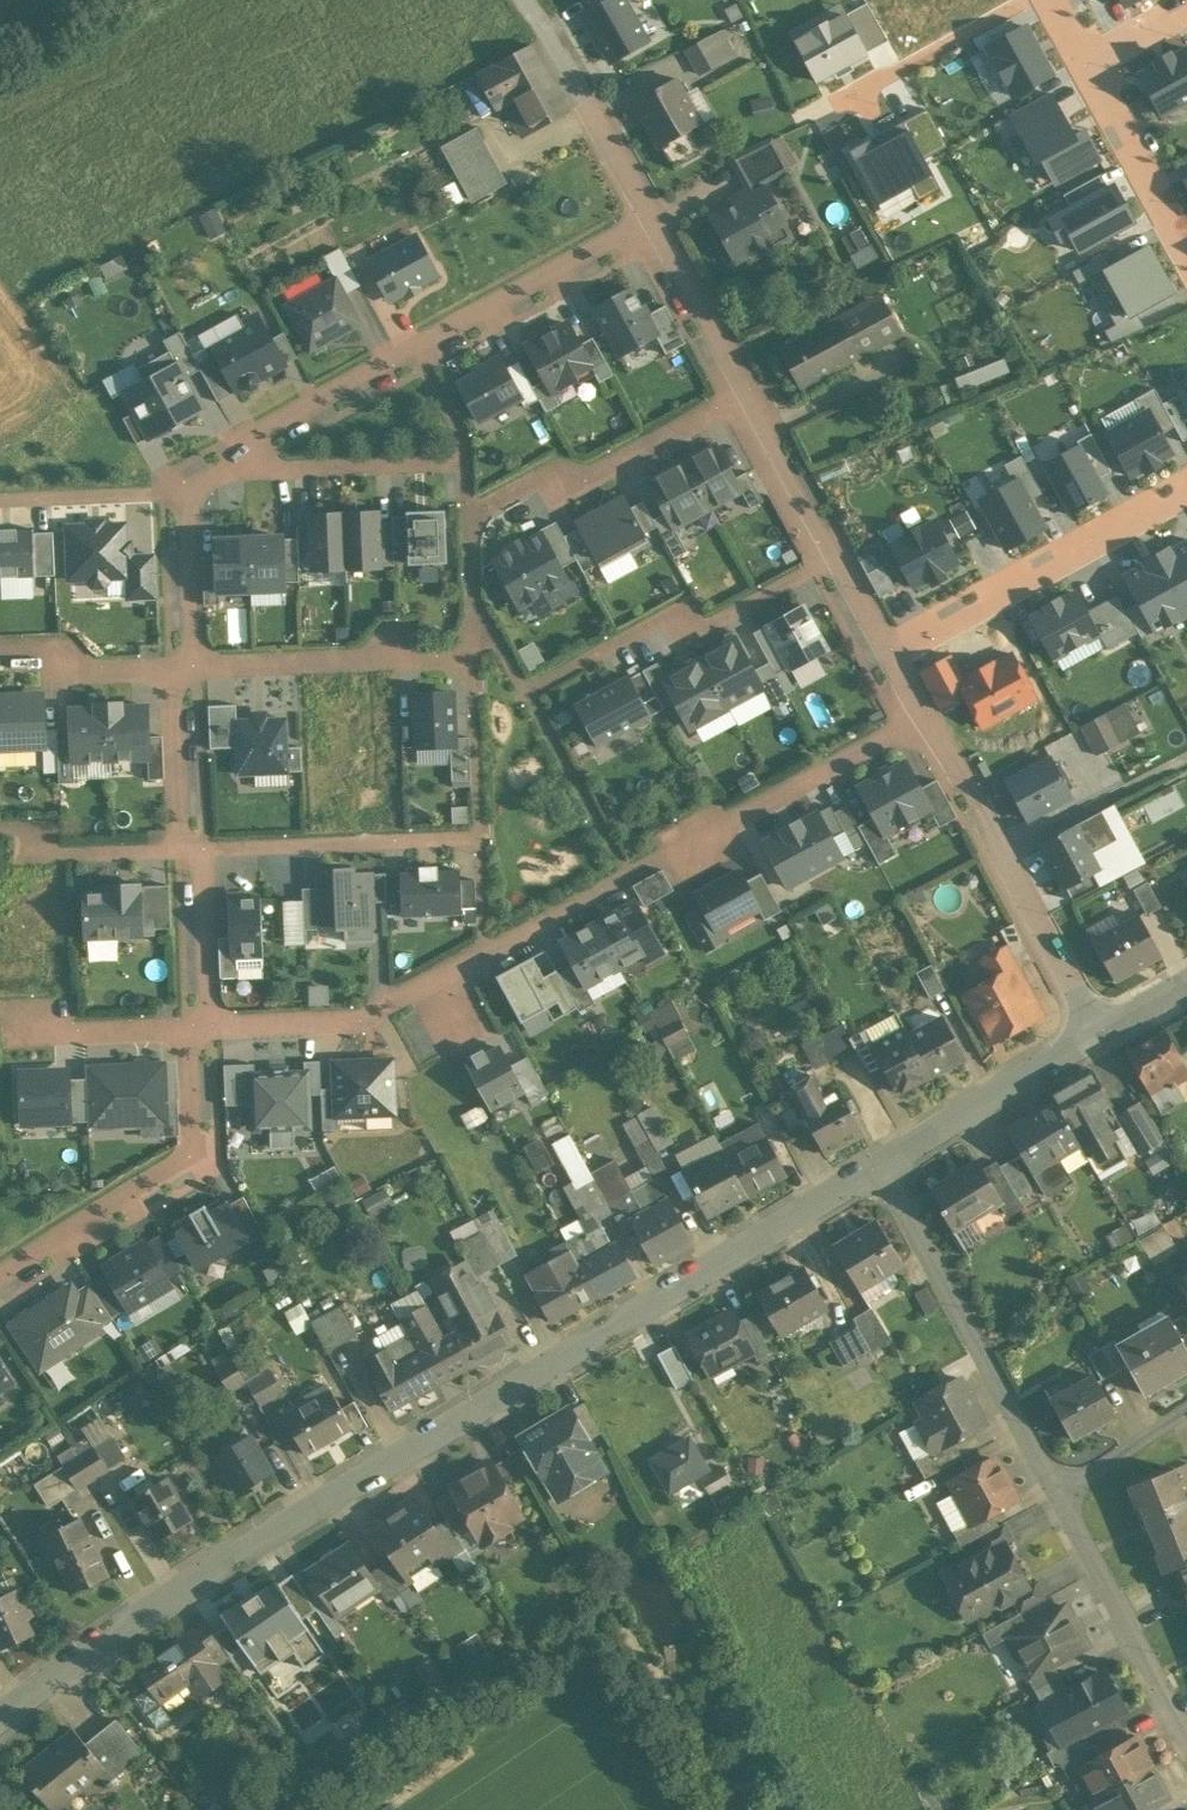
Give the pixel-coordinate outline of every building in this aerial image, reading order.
[(584,14),(612,62),(648,41),(625,0),(608,0),(584,14)] [(844,13),(796,39),(818,81),(868,55),(867,52),(888,40),(868,4),(846,15),(844,13)] [(988,47),(1018,31),(1011,19),(974,38),(980,51),(988,47)] [(1018,31),(988,47),(1013,95),(1052,74),(1027,26),(1018,31)] [(721,30),(708,36),(722,61),(734,54),(721,30)] [(708,36),(687,48),(701,73),(722,61),(708,36)] [(567,110),(531,44),(498,62),(517,96),(523,107),(534,128),(567,110)] [(1142,75),(1163,114),(1186,101),(1186,49),(1172,58),(1170,54),(1156,62),(1158,66),(1142,75)] [(517,96),(498,62),(479,72),(498,106),(517,96)] [(677,77),(635,101),(661,147),(663,145),(690,130),(703,123),(686,93),(677,77)] [(686,93),(703,123),(713,117),(696,88),(686,93)] [(1011,113),(1021,130),(1058,109),(1049,93),(1011,113)] [(523,107),(510,113),(522,135),(534,128),(523,107)] [(909,129),(925,159),(948,147),(927,109),(903,122),(908,130),(909,129)] [(1073,136),(1058,109),(1021,130),(1037,160),(1043,157),(1057,182),(1099,159),(1084,130),(1073,136)] [(870,139),(850,151),(879,204),(912,186),(934,174),(925,159),(909,129),(908,130),(876,148),(870,139)] [(496,166),(476,130),(445,147),(465,184),(496,166)] [(690,130),(663,145),(676,167),(703,152),(690,130)] [(771,139),(732,157),(742,175),(780,154),(771,139)] [(780,154),(742,175),(749,188),(750,189),(751,188),(787,168),(780,154)] [(496,166),(465,184),(473,199),(505,181),(496,166)] [(1064,195),(1071,208),(1109,188),(1101,173),(1064,195)] [(941,188),(934,174),(912,186),(920,200),(941,188)] [(1134,222),(1114,185),(1109,188),(1071,208),(1051,219),(1062,240),(1072,235),(1080,251),(1134,222)] [(739,202),(712,217),(736,260),(751,252),(753,257),(774,245),(767,232),(784,223),(785,222),(766,187),(754,193),(751,188),(750,189),(749,188),(736,195),(739,202)] [(212,204),(192,214),(205,238),(224,228),(212,204)] [(767,232),(774,245),(791,236),(784,223),(767,232)] [(864,226),(843,235),(855,264),(876,255),(864,226)] [(417,231),(366,258),(389,302),(402,295),(405,301),(424,291),(422,286),(441,276),(417,231)] [(1091,278),(1116,324),(1138,312),(1173,293),(1148,246),(1112,266),(1091,278)] [(336,279),(345,294),(362,285),(341,248),(324,256),(336,279)] [(1091,278),(1112,266),(1105,253),(1073,271),(1081,284),(1091,278)] [(312,350),(360,323),(345,294),(336,279),(288,306),(312,350)] [(632,288),(594,308),(619,354),(657,334),(647,315),(632,288)] [(856,322),(887,306),(882,296),(851,312),(856,322)] [(666,305),(647,315),(657,334),(667,353),(687,342),(666,305)] [(887,306),(856,322),(870,349),(901,332),(887,306)] [(851,312),(783,349),(803,386),(870,349),(856,322),(851,312)] [(1138,312),(1116,324),(1105,329),(1112,342),(1146,328),(1138,312)] [(260,386),(258,381),(285,366),(257,314),(241,323),(237,316),(219,325),(223,331),(201,342),(217,371),(223,368),(237,393),(247,387),(249,392),(260,386)] [(570,323),(528,345),(552,391),(593,370),(596,369),(581,344),(570,323)] [(181,326),(165,334),(171,344),(176,354),(187,372),(202,363),(181,326)] [(283,329),(271,334),(283,360),(294,355),(283,329)] [(596,369),(593,370),(601,382),(614,374),(594,336),(581,344),(596,369)] [(176,354),(171,344),(138,361),(144,371),(176,354)] [(122,384),(151,436),(206,406),(187,372),(176,354),(144,371),(122,384)] [(477,373),(459,383),(480,421),(521,398),(522,398),(506,368),(499,355),(474,368),(477,373)] [(955,378),(960,389),(1009,369),(1004,358),(955,378)] [(519,361),(506,368),(522,398),(521,398),(525,407),(540,399),(519,361)] [(1180,394),(1186,407),(1186,386),(1178,391),(1180,394)] [(1143,414),(1149,411),(1162,433),(1175,426),(1163,404),(1155,388),(1135,399),(1143,414)] [(1163,404),(1175,426),(1183,441),(1186,439),(1186,407),(1180,394),(1163,404)] [(1143,414),(1108,433),(1131,476),(1145,468),(1147,472),(1162,464),(1159,460),(1172,453),(1162,433),(1149,411),(1143,414)] [(1081,443),(1100,478),(1113,471),(1092,433),(1078,441),(1080,444),(1081,443)] [(1080,444),(1043,463),(1070,514),(1108,494),(1100,478),(1081,443),(1080,444)] [(686,461),(711,507),(742,491),(735,478),(717,444),(686,461)] [(1022,455),(1005,464),(1014,481),(1018,479),(1030,500),(1043,493),(1022,455)] [(666,512),(675,527),(711,507),(686,461),(649,481),(666,512)] [(764,501),(748,471),(735,478),(742,491),(751,507),(764,501)] [(1018,479),(1014,481),(980,500),(1008,549),(1046,528),(1030,500),(1018,479)] [(599,563),(601,567),(650,541),(645,533),(631,507),(624,495),(576,521),(579,528),(599,563)] [(631,507),(645,533),(657,526),(654,519),(644,501),(631,507)] [(383,509),(347,510),(349,573),(385,571),(383,509)] [(312,574),(349,573),(347,510),(310,511),(312,574)] [(448,563),(446,510),(407,511),(407,515),(408,543),(409,564),(448,563)] [(688,551),(675,527),(666,512),(654,519),(657,526),(675,558),(688,551)] [(394,544),(408,543),(407,515),(393,516),(394,544)] [(542,534),(560,568),(577,559),(565,536),(556,521),(539,531),(541,535),(542,534)] [(908,537),(892,545),(914,586),(931,577),(934,583),(945,577),(942,571),(958,562),(937,521),(920,530),(918,527),(906,534),(908,537)] [(104,586),(109,581),(109,577),(128,576),(128,586),(138,586),(137,555),(131,555),(131,542),(126,543),(125,524),(68,526),(70,579),(89,578),(89,582),(94,587),(104,586)] [(36,576),(35,532),(34,530),(17,531),(17,528),(0,529),(0,577),(2,577),(33,576),(36,576)] [(565,536),(577,559),(584,571),(599,563),(579,528),(565,536)] [(35,532),(36,576),(56,575),(54,531),(35,532)] [(555,587),(567,581),(560,568),(542,534),(541,535),(496,560),(521,606),(534,599),(555,587)] [(252,590),(286,589),(286,582),(284,539),(284,536),(250,538),(252,590)] [(220,592),(252,590),(250,538),(217,539),(219,560),(220,592)] [(284,539),(286,582),(300,581),(298,538),(284,539)] [(1125,577),(1139,603),(1155,632),(1186,615),(1186,543),(1171,551),(1169,547),(1144,561),(1146,565),(1125,577)] [(137,555),(138,586),(128,586),(128,595),(129,599),(156,597),(154,554),(137,555)] [(220,592),(219,560),(204,561),(206,609),(220,608),(220,592)] [(896,588),(884,565),(867,574),(879,597),(896,588)] [(34,596),(33,576),(2,577),(2,598),(34,596)] [(109,577),(109,581),(109,596),(128,595),(128,586),(128,576),(109,577)] [(555,587),(534,599),(541,612),(562,600),(555,587)] [(1099,634),(1087,611),(1076,592),(1061,600),(1059,597),(1045,605),(1047,608),(1032,617),(1055,658),(1099,634)] [(1139,632),(1126,609),(1118,594),(1087,611),(1099,634),(1107,649),(1139,632)] [(812,603),(769,627),(789,664),(792,669),(835,646),(812,603)] [(1155,632),(1139,603),(1126,609),(1139,632),(1143,639),(1155,632)] [(754,635),(770,662),(775,672),(789,664),(769,627),(754,635)] [(518,647),(529,668),(545,660),(534,639),(518,647)] [(703,659),(728,706),(762,687),(753,671),(737,641),(703,659)] [(968,675),(969,678),(964,680),(958,684),(966,698),(982,727),(1038,697),(1014,653),(994,664),(993,661),(968,675)] [(958,684),(964,680),(951,655),(922,670),(944,710),(966,698),(958,684)] [(678,701),(692,725),(728,706),(703,659),(683,670),(681,666),(665,675),(664,675),(678,701)] [(644,670),(664,708),(678,701),(664,675),(665,675),(658,662),(644,670)] [(770,662),(753,671),(762,687),(774,708),(790,699),(775,672),(770,662)] [(631,677),(652,715),(664,708),(644,670),(631,677)] [(575,704),(598,746),(653,717),(652,715),(631,677),(630,675),(575,704)] [(415,683),(418,746),(462,744),(459,681),(415,683)] [(0,697),(0,747),(36,745),(44,745),(41,695),(0,697)] [(97,707),(71,708),(72,739),(73,761),(75,761),(112,760),(109,703),(97,704),(97,707)] [(109,703),(112,760),(149,758),(150,758),(149,736),(148,705),(122,706),(122,703),(109,703)] [(238,747),(237,717),(237,703),(210,704),(212,748),(238,747)] [(1138,731),(1123,703),(1107,712),(1114,725),(1122,740),(1138,731)] [(239,775),(291,773),(291,771),(290,746),(289,716),(271,717),(271,710),(253,710),(253,717),(237,717),(238,747),(239,775)] [(1107,712),(1083,725),(1090,738),(1114,725),(1107,712)] [(1114,725),(1090,738),(1098,754),(1122,741),(1122,740),(1114,725)] [(163,735),(149,736),(150,758),(149,758),(150,779),(165,778),(163,735)] [(73,761),(72,739),(58,740),(60,783),(76,782),(75,761),(73,761)] [(0,747),(0,764),(37,762),(36,745),(0,747)] [(290,746),(291,771),(302,770),(302,746),(290,746)] [(1051,759),(1008,783),(1027,818),(1070,795),(1051,759)] [(992,773),(984,760),(978,763),(985,777),(992,773)] [(876,816),(885,833),(886,833),(900,825),(902,829),(918,820),(916,816),(930,809),(931,808),(920,788),(906,762),(890,770),(888,766),(873,774),(875,778),(860,787),(876,816)] [(931,808),(930,809),(940,826),(958,816),(937,779),(920,788),(931,808)] [(1154,819),(1186,803),(1178,787),(1146,803),(1154,819)] [(819,812),(833,837),(845,831),(835,811),(831,805),(819,812)] [(835,811),(845,831),(855,849),(868,843),(859,826),(847,805),(835,811)] [(1102,810),(1041,844),(1064,888),(1093,873),(1100,869),(1092,852),(1118,838),(1102,810)] [(783,832),(764,842),(788,886),(843,857),(833,837),(819,812),(800,822),(799,820),(781,830),(783,832)] [(898,853),(886,833),(885,833),(876,816),(859,826),(868,843),(879,863),(898,853)] [(402,866),(404,912),(463,909),(467,909),(465,875),(465,864),(402,866)] [(345,927),(374,926),(373,902),(372,873),(354,874),(354,869),(337,870),(337,875),(319,876),(319,887),(320,903),(304,903),(305,929),(345,927)] [(663,869),(633,885),(645,906),(675,890),(663,869)] [(697,894),(703,905),(718,932),(719,931),(759,909),(761,908),(746,881),(740,871),(697,894)] [(372,873),(373,902),(388,901),(387,873),(372,873)] [(746,881),(761,908),(759,909),(765,920),(782,911),(762,873),(746,881)] [(1093,873),(1067,887),(1073,899),(1100,885),(1093,873)] [(476,874),(465,875),(467,909),(463,909),(464,920),(478,919),(476,874)] [(1147,880),(1133,889),(1147,914),(1161,905),(1147,880)] [(84,893),(86,939),(144,936),(143,919),(141,886),(141,883),(103,885),(104,892),(84,893)] [(154,928),(171,928),(170,885),(141,886),(143,919),(153,919),(154,928)] [(303,888),(304,903),(320,903),(319,887),(303,888)] [(235,937),(236,958),(266,957),(264,894),(233,895),(235,937)] [(302,941),(300,897),(280,898),(282,942),(302,941)] [(595,922),(620,969),(644,956),(660,947),(635,901),(595,922)] [(687,914),(708,952),(725,942),(719,931),(718,932),(703,905),(687,914)] [(1120,929),(1119,926),(1091,941),(1115,982),(1135,971),(1133,968),(1158,955),(1160,957),(1161,956),(1138,915),(1137,916),(1138,919),(1120,929)] [(1086,931),(1091,941),(1119,926),(1113,916),(1086,931)] [(561,941),(574,965),(586,987),(587,987),(620,969),(595,922),(561,941)] [(1035,960),(1015,922),(1001,930),(1021,967),(1035,960)] [(374,926),(345,927),(346,942),(375,940),(374,926)] [(237,978),(236,958),(235,937),(221,938),(223,979),(237,978)] [(664,955),(660,947),(644,956),(648,964),(664,955)] [(1006,948),(984,960),(994,979),(972,991),(983,1011),(976,1014),(991,1042),(1029,1022),(1021,1008),(1035,1000),(1006,948)] [(533,956),(523,962),(547,1008),(558,1002),(544,976),(533,956)] [(497,976),(522,1022),(548,1008),(547,1008),(523,962),(522,962),(497,976)] [(932,964),(917,972),(930,997),(945,989),(932,964)] [(574,965),(559,973),(578,1007),(580,1011),(596,1003),(587,987),(586,987),(574,965)] [(557,970),(544,976),(558,1002),(565,1014),(578,1007),(559,973),(557,970)] [(965,994),(976,1014),(983,1011),(972,991),(965,994)] [(689,1035),(681,1018),(682,1017),(673,1000),(650,1012),(668,1046),(689,1035)] [(1021,1008),(1029,1022),(1043,1015),(1035,1000),(1021,1008)] [(897,1012),(866,1028),(875,1045),(874,1045),(884,1065),(899,1092),(931,1075),(909,1035),(897,1012)] [(943,1017),(909,1035),(931,1075),(965,1057),(943,1017)] [(842,1023),(818,1037),(829,1058),(831,1060),(843,1053),(854,1047),(855,1046),(850,1037),(842,1023)] [(875,1045),(866,1028),(850,1037),(855,1046),(854,1047),(869,1073),(884,1065),(874,1045),(875,1045)] [(1166,1029),(1127,1052),(1147,1086),(1163,1076),(1169,1086),(1175,1082),(1170,1072),(1184,1064),(1185,1063),(1180,1055),(1166,1029)] [(689,1035),(668,1046),(675,1059),(696,1048),(689,1035)] [(818,1037),(805,1044),(816,1065),(829,1058),(818,1037)] [(474,1059),(467,1064),(492,1110),(525,1092),(526,1091),(512,1065),(501,1045),(486,1053),(483,1049),(472,1055),(474,1059)] [(526,1091),(525,1092),(532,1103),(549,1093),(529,1056),(512,1065),(526,1091)] [(307,1073),(308,1094),(322,1094),(322,1088),(321,1060),(305,1061),(305,1073),(307,1073)] [(339,1115),(367,1114),(392,1112),(395,1112),(393,1060),(335,1062),(336,1088),(337,1115),(339,1115)] [(254,1075),(255,1075),(255,1063),(225,1064),(227,1105),(255,1104),(254,1075)] [(1186,1076),(1186,1068),(1184,1064),(1170,1072),(1175,1082),(1176,1083),(1186,1076)] [(163,1065),(106,1067),(108,1120),(123,1120),(128,1124),(143,1124),(147,1118),(166,1118),(163,1065)] [(811,1068),(806,1071),(793,1067),(783,1073),(791,1087),(810,1077),(815,1074),(811,1068)] [(293,1126),(309,1126),(308,1094),(307,1073),(305,1073),(287,1074),(287,1069),(273,1069),(273,1074),(255,1075),(254,1075),(255,1104),(256,1128),(272,1127),(293,1126)] [(70,1075),(57,1075),(56,1070),(20,1071),(22,1118),(44,1117),(45,1123),(72,1122),(70,1075)] [(1093,1070),(1052,1094),(1056,1102),(1070,1127),(1112,1103),(1093,1070)] [(810,1077),(844,1143),(862,1133),(839,1088),(826,1095),(815,1074),(810,1077)] [(1163,1076),(1147,1086),(1162,1113),(1186,1100),(1176,1083),(1175,1082),(1169,1086),(1163,1076)] [(844,1143),(810,1077),(791,1087),(793,1092),(813,1130),(825,1153),(844,1143)] [(337,1115),(336,1088),(322,1088),(322,1094),(324,1130),(339,1129),(339,1115),(337,1115)] [(813,1130),(793,1092),(768,1105),(788,1143),(813,1130)] [(169,1127),(164,1127),(164,1137),(180,1136),(179,1099),(168,1099),(169,1127)] [(1056,1102),(1008,1131),(1033,1172),(1057,1157),(1079,1144),(1070,1127),(1056,1102)] [(1140,1102),(1116,1117),(1125,1132),(1138,1154),(1163,1139),(1140,1102)] [(1112,1103),(1070,1127),(1079,1144),(1087,1158),(1088,1157),(1086,1154),(1115,1138),(1100,1111),(1112,1104),(1112,1103)] [(674,1142),(654,1105),(638,1114),(652,1140),(658,1151),(674,1142)] [(393,1127),(392,1112),(367,1114),(368,1128),(393,1127)] [(652,1140),(638,1114),(623,1122),(636,1148),(652,1140)] [(760,1122),(722,1143),(730,1158),(728,1158),(747,1194),(787,1173),(768,1137),(760,1122)] [(293,1126),(272,1127),(272,1146),(294,1146),(293,1126)] [(1125,1132),(1115,1138),(1086,1154),(1088,1157),(1100,1176),(1138,1154),(1125,1132)] [(613,1213),(591,1174),(592,1174),(578,1148),(571,1134),(554,1143),(594,1218),(599,1216),(601,1220),(613,1213)] [(597,1138),(578,1148),(592,1174),(611,1163),(597,1138)] [(553,1162),(540,1139),(526,1147),(539,1170),(553,1162)] [(652,1140),(636,1148),(651,1176),(667,1168),(658,1151),(652,1140)] [(724,1150),(686,1171),(694,1186),(693,1186),(696,1192),(697,1192),(709,1215),(747,1194),(728,1158),(724,1150)] [(1015,1157),(1000,1166),(1011,1185),(1018,1198),(1033,1189),(1015,1157)] [(1057,1157),(1033,1172),(1046,1194),(1070,1180),(1057,1157)] [(592,1174),(591,1174),(613,1213),(614,1213),(616,1216),(639,1204),(634,1194),(616,1160),(611,1163),(592,1174)] [(997,1160),(984,1168),(999,1192),(1011,1185),(1000,1166),(997,1160)] [(952,1176),(932,1189),(945,1209),(942,1210),(954,1229),(978,1214),(1001,1200),(1003,1199),(999,1192),(984,1168),(980,1163),(954,1179),(952,1176)] [(668,1201),(657,1181),(634,1194),(639,1204),(616,1216),(626,1234),(635,1229),(654,1264),(693,1243),(670,1200),(668,1201)] [(1011,1185),(999,1192),(1003,1199),(1001,1200),(1009,1214),(1023,1206),(1018,1198),(1011,1185)] [(249,1237),(248,1238),(251,1242),(264,1234),(244,1196),(230,1204),(249,1237)] [(193,1219),(176,1230),(197,1267),(248,1238),(249,1237),(230,1204),(228,1200),(209,1210),(205,1204),(190,1213),(193,1219)] [(518,1254),(493,1208),(475,1218),(475,1219),(499,1264),(518,1254)] [(978,1214),(954,1229),(962,1243),(986,1228),(978,1214)] [(499,1264),(475,1219),(452,1231),(476,1277),(499,1264)] [(902,1261),(878,1220),(835,1246),(858,1286),(890,1268),(902,1261)] [(602,1225),(567,1243),(570,1249),(571,1248),(596,1296),(635,1275),(618,1244),(614,1246),(602,1225)] [(1164,1225),(1139,1240),(1154,1265),(1179,1250),(1164,1225)] [(148,1246),(166,1276),(181,1268),(162,1237),(148,1246)] [(108,1274),(127,1304),(131,1311),(172,1286),(166,1276),(148,1246),(145,1241),(103,1265),(108,1274)] [(566,1241),(550,1250),(554,1257),(525,1273),(551,1321),(596,1296),(571,1248),(570,1249),(567,1243),(566,1241)] [(401,1248),(407,1268),(428,1262),(422,1242),(401,1248)] [(482,1281),(477,1284),(465,1262),(434,1279),(460,1329),(454,1332),(471,1364),(482,1358),(485,1363),(488,1364),(500,1358),(501,1354),(498,1349),(514,1341),(482,1281)] [(805,1266),(758,1294),(781,1333),(828,1306),(805,1266)] [(890,1268),(858,1286),(866,1299),(898,1280),(890,1268)] [(112,1313),(127,1304),(108,1274),(94,1283),(112,1313)] [(76,1291),(100,1327),(114,1318),(90,1282),(76,1291)] [(925,1284),(913,1290),(925,1311),(936,1305),(925,1284)] [(12,1325),(41,1369),(60,1356),(58,1354),(79,1341),(81,1343),(101,1329),(100,1327),(76,1291),(72,1285),(12,1325)] [(400,1318),(426,1304),(419,1291),(392,1304),(400,1318)] [(343,1304),(327,1313),(343,1343),(359,1334),(343,1304)] [(445,1337),(426,1304),(400,1318),(409,1334),(410,1334),(420,1353),(422,1352),(439,1382),(471,1364),(454,1332),(445,1337)] [(889,1335),(871,1304),(853,1315),(857,1322),(870,1347),(889,1335)] [(733,1310),(690,1333),(694,1340),(692,1344),(697,1353),(701,1354),(711,1372),(752,1350),(754,1349),(738,1320),(733,1310)] [(327,1313),(312,1321),(328,1351),(343,1343),(327,1313)] [(773,1352),(752,1313),(738,1320),(754,1349),(752,1350),(757,1360),(773,1352)] [(1171,1322),(1186,1350),(1186,1321),(1183,1315),(1171,1322)] [(857,1322),(829,1340),(844,1364),(870,1347),(857,1322)] [(1171,1322),(1146,1336),(1143,1331),(1119,1345),(1146,1393),(1163,1383),(1160,1378),(1186,1363),(1186,1350),(1171,1322)] [(220,1332),(239,1367),(255,1358),(236,1323),(220,1332)] [(409,1334),(367,1357),(377,1374),(374,1376),(391,1408),(439,1382),(422,1352),(420,1353),(410,1334),(409,1334)] [(1114,1337),(1101,1344),(1102,1346),(1116,1372),(1129,1365),(1114,1337)] [(695,1379),(677,1345),(659,1355),(677,1389),(695,1379)] [(1116,1372),(1102,1346),(1088,1354),(1103,1380),(1116,1372)] [(255,1358),(239,1367),(248,1383),(272,1370),(263,1354),(255,1358)] [(213,1361),(216,1367),(226,1362),(223,1355),(213,1361)] [(226,1362),(216,1367),(230,1390),(246,1381),(233,1358),(226,1362)] [(13,1381),(0,1361),(0,1390),(13,1381)] [(248,1383),(260,1404),(284,1390),(272,1370),(248,1383)] [(1095,1375),(1068,1390),(1071,1395),(1054,1405),(1073,1440),(1117,1415),(1095,1375)] [(142,1378),(119,1390),(126,1404),(149,1392),(142,1378)] [(961,1378),(917,1401),(926,1418),(917,1423),(932,1451),(933,1452),(954,1441),(985,1424),(977,1408),(979,1407),(971,1392),(970,1391),(969,1392),(961,1378)] [(333,1390),(285,1417),(305,1453),(322,1443),(352,1425),(342,1407),(333,1390)] [(368,1425),(354,1400),(342,1407),(352,1425),(356,1432),(368,1425)] [(602,1431),(585,1401),(571,1409),(589,1439),(602,1431)] [(569,1407),(522,1435),(550,1483),(574,1469),(580,1476),(590,1479),(599,1473),(601,1464),(598,1454),(589,1439),(571,1409),(569,1407)] [(88,1435),(94,1446),(111,1436),(101,1420),(85,1431),(88,1435)] [(917,1423),(901,1432),(916,1460),(932,1451),(917,1423)] [(66,1437),(61,1440),(55,1430),(42,1438),(49,1448),(52,1446),(64,1465),(78,1456),(79,1456),(72,1445),(66,1437)] [(127,1457),(113,1434),(111,1436),(94,1446),(109,1468),(127,1457)] [(251,1434),(217,1455),(239,1492),(273,1471),(251,1434)] [(79,1456),(94,1446),(88,1435),(72,1445),(79,1456)] [(690,1438),(653,1460),(672,1492),(709,1470),(690,1438)] [(954,1441),(933,1452),(932,1451),(916,1460),(925,1478),(963,1458),(954,1441)] [(79,1456),(78,1456),(93,1478),(109,1468),(94,1446),(79,1456)] [(64,1465),(63,1466),(77,1488),(78,1488),(93,1478),(78,1456),(64,1465)] [(993,1458),(949,1482),(955,1493),(971,1523),(971,1524),(992,1513),(1016,1500),(1017,1497),(1009,1483),(1010,1482),(1011,1480),(1005,1469),(1002,1468),(1001,1468),(996,1459),(993,1458)] [(477,1470),(451,1485),(475,1527),(484,1543),(512,1527),(510,1523),(524,1515),(521,1508),(523,1502),(518,1493),(511,1491),(494,1461),(489,1459),(479,1466),(477,1470)] [(77,1488),(63,1466),(48,1475),(64,1500),(68,1507),(84,1497),(78,1488),(77,1488)] [(726,1467),(704,1481),(712,1493),(733,1479),(726,1467)] [(1186,1514),(1186,1499),(1175,1467),(1128,1486),(1129,1488),(1132,1486),(1138,1502),(1135,1503),(1135,1505),(1139,1503),(1149,1528),(1186,1514)] [(580,1476),(574,1469),(550,1483),(559,1497),(590,1479),(580,1476)] [(64,1500),(48,1475),(32,1485),(48,1510),(64,1500)] [(167,1477),(131,1498),(141,1516),(142,1515),(156,1540),(191,1520),(167,1477)] [(475,1527),(454,1489),(436,1500),(448,1517),(460,1536),(475,1527)] [(971,1523),(955,1493),(938,1502),(954,1532),(971,1523)] [(435,1525),(417,1499),(375,1527),(395,1557),(408,1577),(410,1576),(414,1583),(419,1590),(445,1573),(435,1559),(450,1550),(435,1525)] [(971,1523),(954,1532),(961,1546),(979,1536),(999,1525),(992,1513),(971,1524),(971,1523)] [(1149,1528),(1158,1553),(1155,1554),(1156,1556),(1159,1555),(1165,1570),(1162,1571),(1163,1573),(1179,1567),(1186,1563),(1186,1514),(1149,1528)] [(40,1526),(44,1534),(64,1525),(61,1516),(40,1526)] [(44,1534),(39,1537),(48,1558),(55,1554),(72,1592),(108,1575),(90,1536),(89,1536),(80,1517),(64,1525),(44,1534)] [(448,1517),(435,1525),(450,1550),(454,1557),(468,1548),(460,1536),(448,1517)] [(999,1525),(979,1536),(986,1549),(1000,1541),(1003,1545),(1014,1539),(1004,1523),(999,1525)] [(986,1549),(943,1572),(956,1598),(963,1594),(974,1615),(995,1604),(1001,1606),(1013,1600),(1031,1590),(1029,1586),(1016,1563),(1013,1564),(1003,1545),(1000,1541),(986,1549)] [(350,1543),(307,1572),(318,1588),(336,1615),(355,1603),(351,1597),(374,1581),(375,1581),(370,1574),(350,1543)] [(395,1557),(383,1565),(401,1592),(414,1583),(410,1576),(408,1577),(395,1557)] [(1179,1567),(1186,1588),(1186,1563),(1179,1567)] [(401,1592),(383,1565),(370,1574),(375,1581),(374,1581),(388,1602),(401,1593),(401,1592)] [(304,1567),(294,1574),(308,1595),(318,1588),(307,1572),(304,1567)] [(308,1595),(294,1574),(293,1573),(279,1583),(303,1619),(317,1609),(308,1595)] [(6,1580),(0,1583),(0,1650),(32,1635),(25,1620),(32,1617),(19,1589),(12,1592),(6,1580)] [(228,1624),(244,1647),(262,1673),(284,1658),(283,1656),(293,1649),(294,1651),(315,1637),(303,1619),(279,1583),(277,1580),(256,1594),(258,1598),(248,1605),(244,1598),(221,1614),(228,1624)] [(1031,1590),(1013,1600),(1020,1612),(1045,1599),(1036,1582),(1029,1586),(1031,1590)] [(414,1583),(401,1592),(401,1593),(410,1606),(423,1597),(418,1590),(419,1590),(414,1583)] [(963,1594),(956,1598),(968,1619),(974,1615),(963,1594)] [(1027,1625),(1006,1636),(1007,1637),(1028,1677),(1054,1664),(1087,1646),(1087,1643),(1067,1606),(1064,1605),(1027,1625)] [(1020,1612),(983,1632),(990,1646),(1007,1637),(1006,1636),(1027,1625),(1020,1612)] [(215,1633),(207,1623),(186,1638),(187,1639),(197,1632),(211,1652),(223,1644),(215,1633)] [(228,1624),(215,1633),(223,1644),(231,1656),(232,1656),(244,1647),(228,1624)] [(187,1639),(140,1671),(161,1701),(190,1681),(202,1697),(227,1680),(218,1666),(215,1662),(217,1660),(211,1652),(197,1632),(187,1639)] [(478,1632),(459,1645),(474,1669),(494,1656),(478,1632)] [(326,1652),(315,1637),(294,1651),(305,1667),(326,1652)] [(231,1656),(223,1644),(211,1652),(217,1660),(215,1662),(218,1666),(232,1656),(231,1656)] [(1054,1664),(1028,1677),(1036,1690),(1061,1676),(1054,1664)] [(1069,1690),(1043,1704),(1063,1743),(1064,1744),(1085,1733),(1125,1711),(1103,1671),(1092,1677),(1091,1676),(1073,1686),(1073,1687),(1069,1690)] [(1061,1676),(1036,1690),(1043,1704),(1069,1690),(1061,1676)] [(1063,1743),(1043,1704),(1025,1715),(1046,1752),(1063,1743)] [(118,1718),(87,1742),(95,1753),(105,1745),(126,1728),(118,1718)] [(22,1768),(36,1785),(35,1786),(54,1809),(57,1809),(101,1775),(108,1782),(125,1769),(105,1745),(95,1753),(87,1742),(74,1727),(22,1768)] [(126,1728),(105,1745),(125,1769),(108,1782),(111,1787),(122,1779),(119,1775),(146,1754),(126,1728)] [(1085,1733),(1064,1744),(1063,1743),(1046,1752),(1054,1766),(1092,1746),(1085,1733)] [(1101,1757),(1081,1768),(1082,1769),(1097,1797),(1152,1768),(1143,1751),(1144,1748),(1140,1740),(1132,1738),(1124,1742),(1123,1745),(1101,1757)] [(1092,1746),(1054,1766),(1061,1763),(1068,1776),(1082,1769),(1081,1768),(1101,1757),(1095,1744),(1092,1746)] [(1092,1801),(1097,1809),(1147,1809),(1168,1797),(1152,1768),(1097,1797),(1092,1801)]
